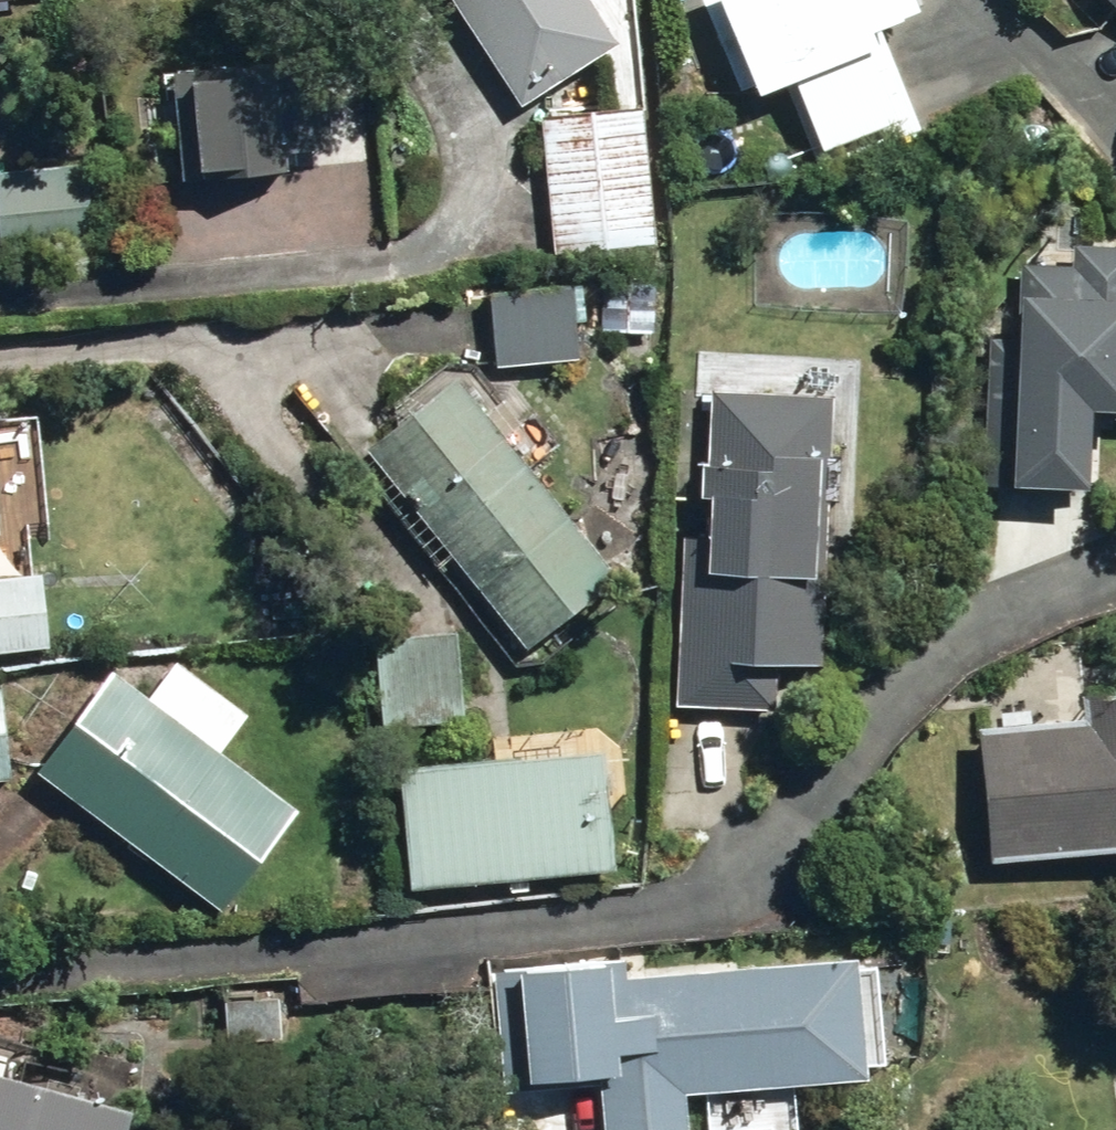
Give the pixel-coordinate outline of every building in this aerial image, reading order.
[(518,103),(615,41),(588,0),(450,0),(518,103)] [(735,97),(781,78),(814,168),(914,131),(879,37),(924,18),(917,0),(694,0),(735,97)] [(1115,17),(1115,0),(1099,0),(1115,17)] [(169,72),(178,182),(283,174),(282,154),(331,150),(325,60),(169,72)] [(538,113),(548,255),(653,247),(641,105),(538,113)] [(92,249),(86,166),(0,170),(0,254),(92,249)] [(966,485),(1080,491),(1084,421),(1115,423),(1115,251),(980,243),(966,485)] [(487,292),(492,369),(578,362),(573,285),(487,292)] [(624,286),(625,333),(650,332),(649,285),(624,286)] [(362,453),(522,647),(614,574),(526,468),(558,442),(514,389),(484,414),(454,378),(362,453)] [(674,709),(788,711),(789,663),(823,664),(827,394),(707,392),(706,467),(698,467),(697,537),(677,537),(674,709)] [(47,647),(36,559),(0,563),(0,652),(47,647)] [(374,641),(383,731),(461,723),(454,635),(374,641)] [(33,774),(218,912),(293,812),(108,673),(33,774)] [(984,863),(1115,852),(1115,693),(1079,696),(1081,719),(973,729),(984,863)] [(392,768),(402,894),(610,878),(601,752),(392,768)] [(600,1129),(687,1129),(682,1081),(702,1080),(706,1128),(741,1125),(741,1129),(795,1129),(790,1070),(864,1063),(864,1055),(885,1052),(875,956),(854,957),(851,941),(624,963),(622,938),(489,951),(502,1083),(594,1075),(600,1129)] [(230,990),(230,1028),(285,1029),(286,990),(230,990)] [(127,1090),(0,1058),(0,1129),(117,1129),(127,1090)]
